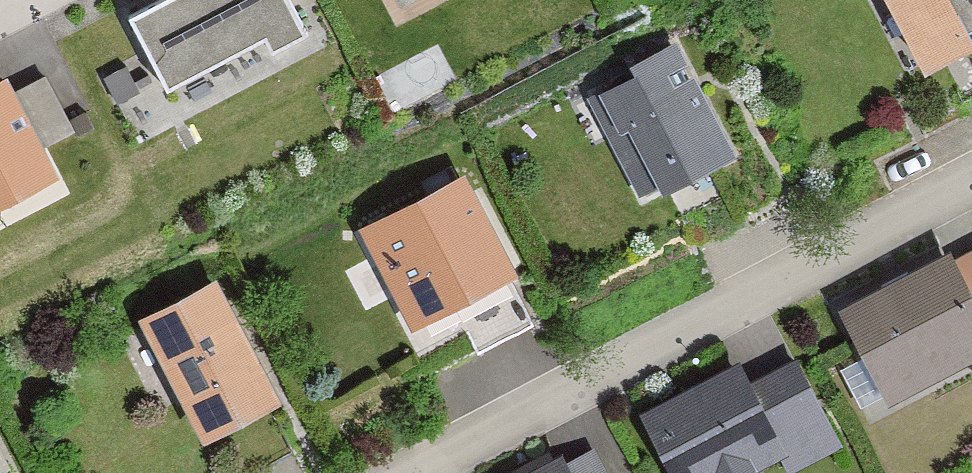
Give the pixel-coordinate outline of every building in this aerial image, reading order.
[(126,14),(165,89),(263,39),(270,52),(304,34),(287,0),(154,0),(126,14)] [(964,103),(971,99),(971,35),(966,24),(971,21),(971,3),(970,0),(887,0),(924,69),(941,60),(964,103)] [(676,38),(628,62),(634,74),(598,92),(618,131),(606,137),(636,195),(656,185),(659,191),(719,161),(735,153),(676,38)] [(0,81),(0,207),(58,177),(43,146),(8,77),(0,81)] [(719,161),(659,191),(686,245),(746,214),(719,161)] [(465,175),(359,229),(410,327),(449,307),(515,272),(465,175)] [(837,306),(887,401),(971,357),(971,291),(949,248),(837,306)] [(542,323),(515,272),(449,307),(475,357),(542,323)] [(216,278),(139,318),(202,439),(215,433),(265,407),(279,399),(216,278)] [(640,411),(673,472),(745,472),(832,427),(793,354),(748,379),(737,360),(640,411)] [(236,472),(257,472),(290,456),(265,407),(215,433),(236,472)] [(10,464),(0,446),(0,469),(10,464)] [(562,451),(518,472),(573,472),(562,451)]
